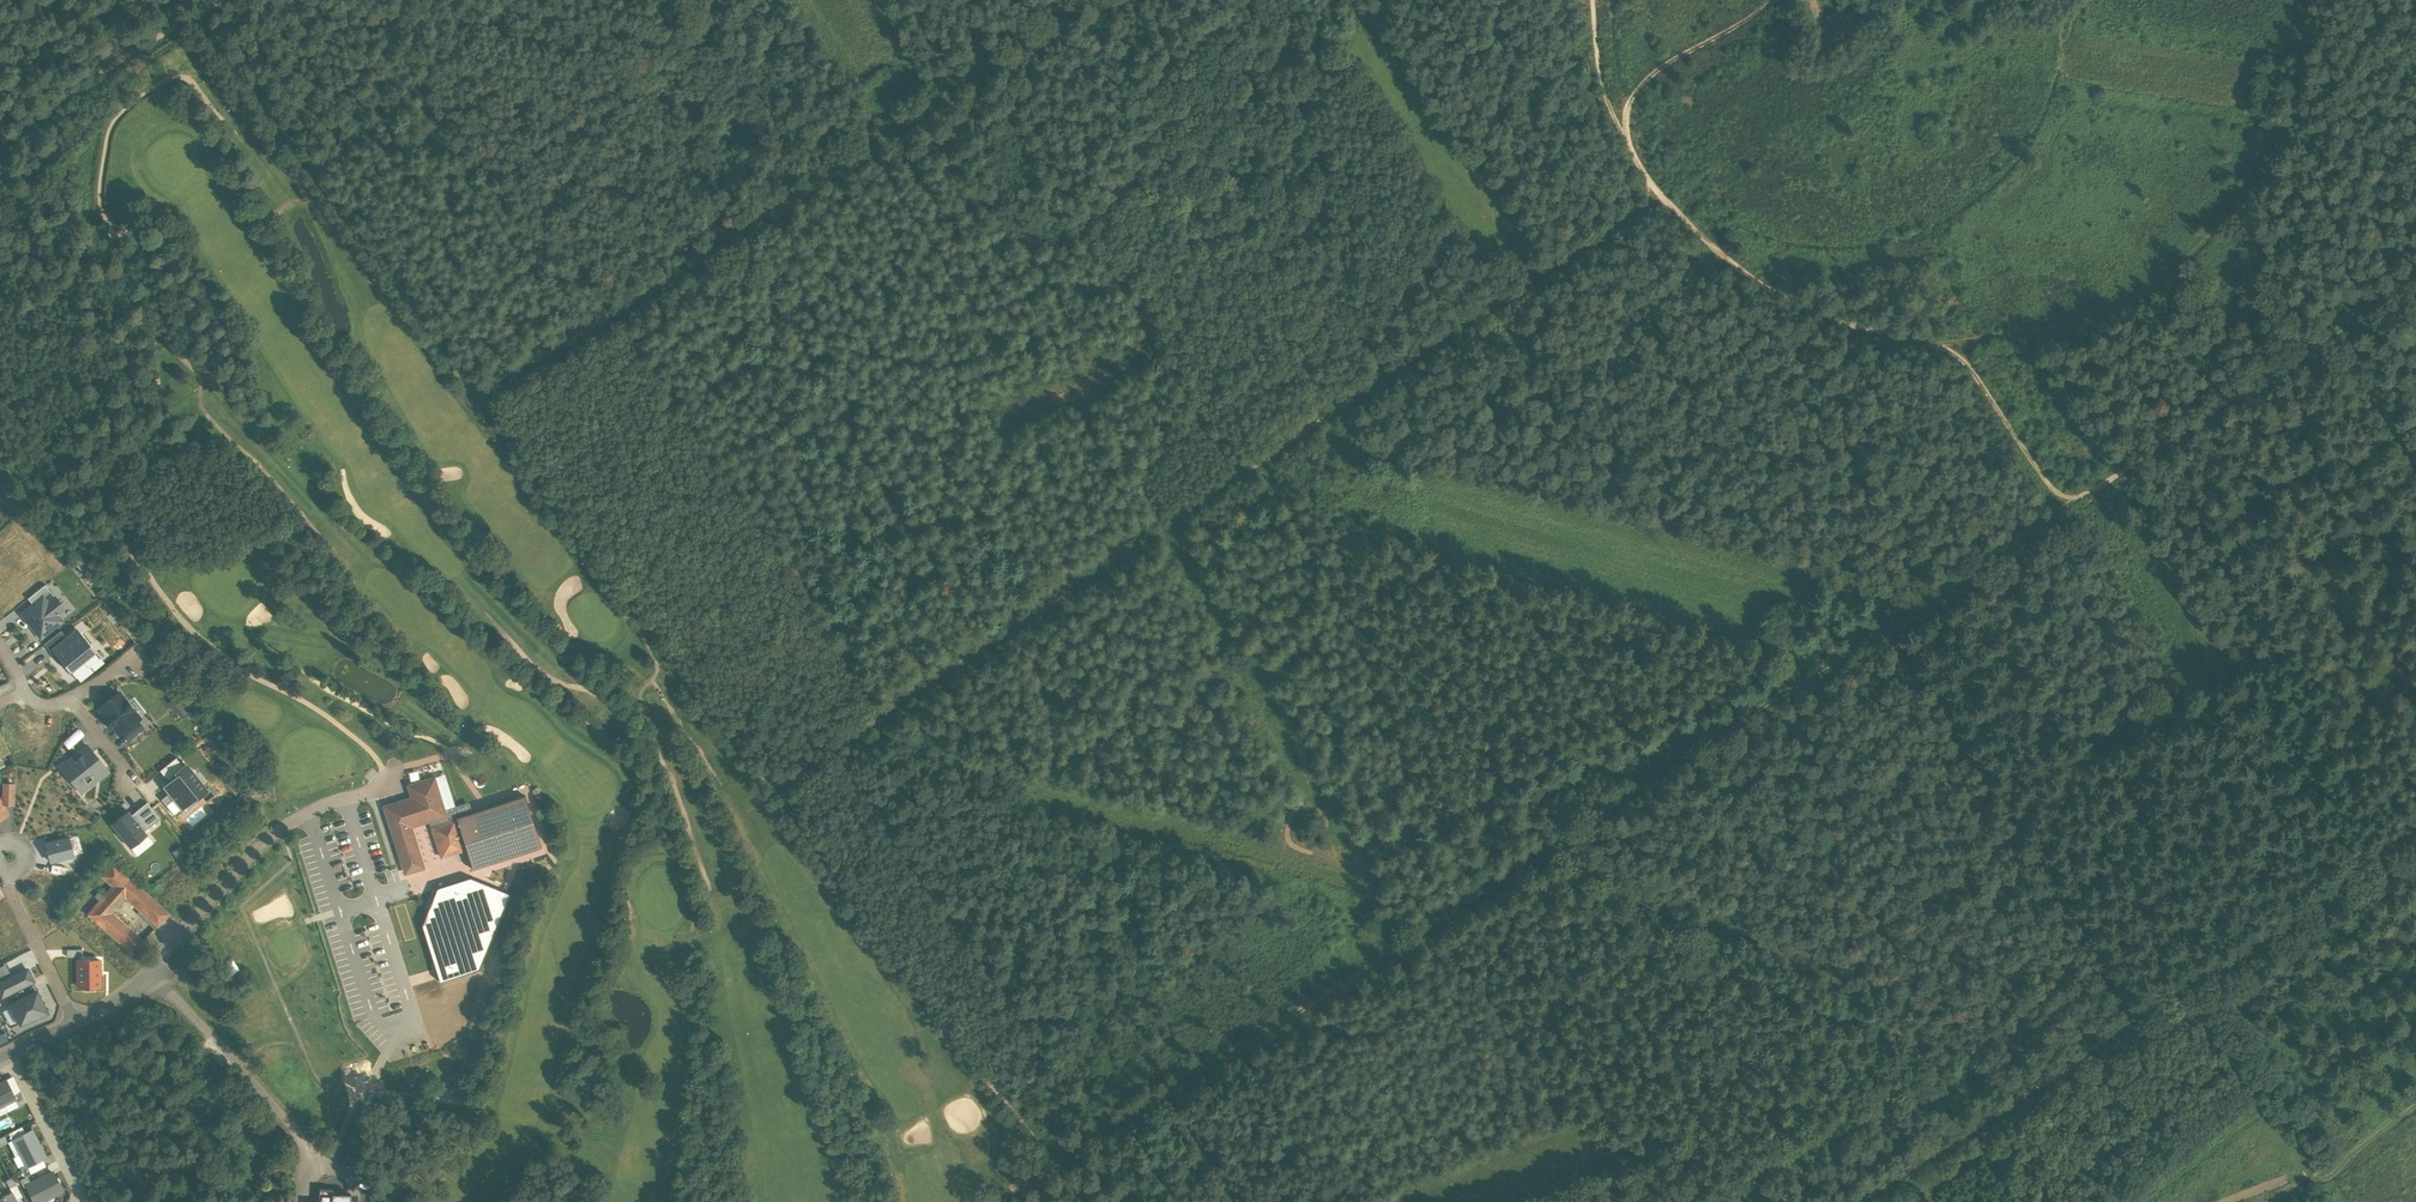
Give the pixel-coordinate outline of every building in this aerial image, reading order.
[(1848,23),(1841,12),(1829,19),(1836,31),(1838,30),(1848,23)] [(1852,21),(1848,23),(1838,30),(1841,35),(1855,26),(1852,21)] [(346,479),(341,481),(354,509),(360,507),(346,479)] [(28,597),(33,603),(42,596),(50,590),(45,584),(28,597)] [(33,603),(22,612),(40,636),(61,620),(56,614),(64,608),(55,597),(47,603),(42,596),(33,603)] [(65,635),(51,647),(74,677),(101,656),(77,626),(65,635)] [(51,647),(65,635),(61,629),(46,641),(51,647)] [(140,717),(118,690),(99,705),(106,713),(103,715),(108,722),(110,721),(120,733),(123,730),(139,718),(140,717)] [(139,718),(123,730),(128,737),(144,725),(139,718)] [(77,725),(63,739),(69,746),(83,731),(77,725)] [(1,754),(9,750),(0,732),(0,754),(1,754)] [(92,750),(83,758),(66,771),(80,790),(107,769),(92,750)] [(61,765),(66,771),(83,758),(78,751),(61,765)] [(168,777),(170,779),(177,774),(175,771),(183,765),(175,755),(159,768),(167,778),(168,777)] [(182,806),(195,796),(196,797),(207,788),(186,762),(183,765),(175,771),(177,774),(170,779),(164,784),(169,791),(174,796),(182,806)] [(453,808),(444,811),(432,774),(407,782),(411,794),(383,803),(402,865),(403,864),(404,869),(421,863),(419,859),(420,859),(409,823),(429,816),(431,823),(440,852),(462,845),(459,835),(461,834),(455,814),(455,813),(453,808)] [(14,783),(4,782),(3,801),(3,802),(13,802),(14,783)] [(165,803),(174,796),(169,791),(161,797),(165,803)] [(455,813),(455,814),(461,834),(471,866),(539,844),(523,792),(455,813)] [(147,800),(136,809),(149,826),(160,817),(147,800)] [(131,813),(128,810),(112,823),(130,846),(147,832),(144,829),(149,826),(136,809),(131,813)] [(68,836),(45,842),(49,859),(73,853),(68,836)] [(113,885),(88,912),(132,952),(143,939),(110,909),(123,894),(155,924),(167,911),(113,862),(102,875),(110,882),(113,885)] [(51,863),(50,870),(65,873),(66,865),(51,863)] [(420,922),(438,977),(478,965),(508,890),(468,873),(435,884),(420,922)] [(77,958),(77,985),(100,985),(99,958),(77,958)] [(33,979),(28,968),(0,981),(0,992),(1,995),(10,991),(19,986),(33,979)] [(10,991),(14,999),(23,994),(19,986),(10,991)] [(20,1024),(47,1010),(37,988),(14,999),(9,1001),(20,1024)] [(5,1105),(15,1100),(17,1099),(6,1079),(0,1083),(0,1108),(5,1105)] [(15,1100),(19,1106),(27,1102),(21,1092),(15,1095),(17,1099),(15,1100)] [(8,1112),(19,1106),(15,1100),(5,1105),(8,1112)] [(22,1127),(9,1134),(12,1140),(25,1133),(22,1127)] [(25,1133),(12,1140),(20,1154),(25,1164),(27,1168),(32,1165),(47,1158),(32,1130),(25,1133)] [(25,1164),(20,1154),(14,1158),(19,1167),(20,1167),(25,1164)] [(25,1164),(20,1167),(25,1177),(36,1172),(32,1165),(27,1168),(25,1164)] [(64,1191),(55,1175),(47,1178),(46,1175),(31,1182),(28,1176),(20,1180),(24,1187),(26,1187),(34,1201),(36,1201),(54,1193),(55,1196),(64,1191)] [(12,1192),(16,1200),(23,1197),(13,1178),(7,1181),(12,1192)] [(332,1193),(332,1189),(319,1189),(319,1201),(332,1201),(332,1193)] [(0,1199),(0,1201),(17,1201),(16,1200),(12,1192),(0,1199)] [(352,1194),(332,1193),(332,1201),(351,1201),(352,1194)]
